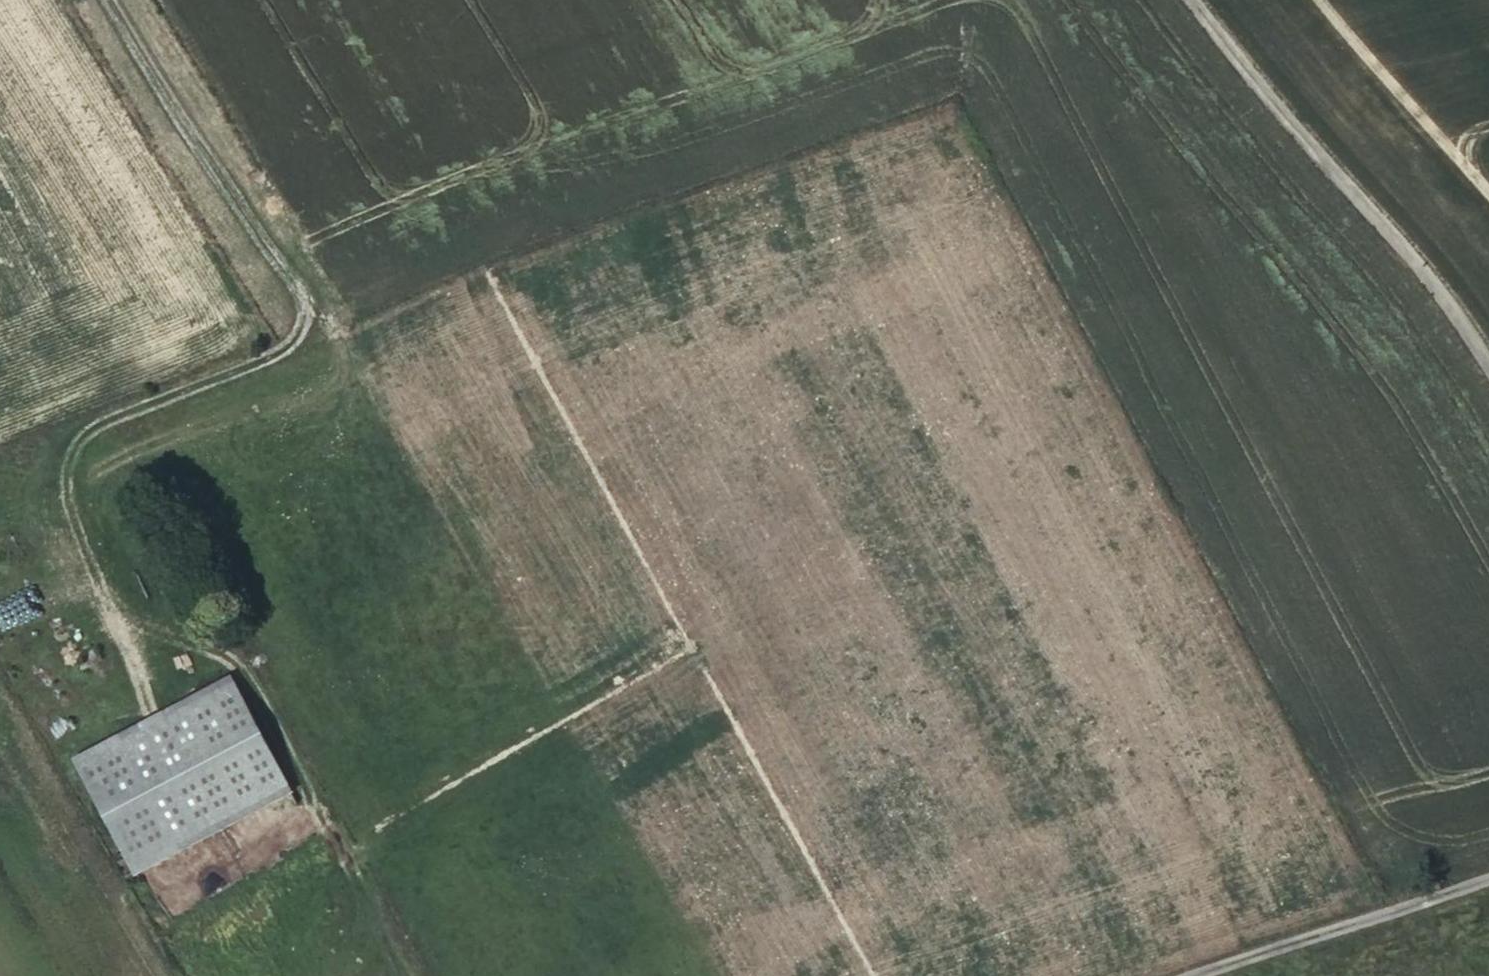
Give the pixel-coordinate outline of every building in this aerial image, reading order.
[(230,675),(72,757),(133,874),(288,787),(230,675)]
